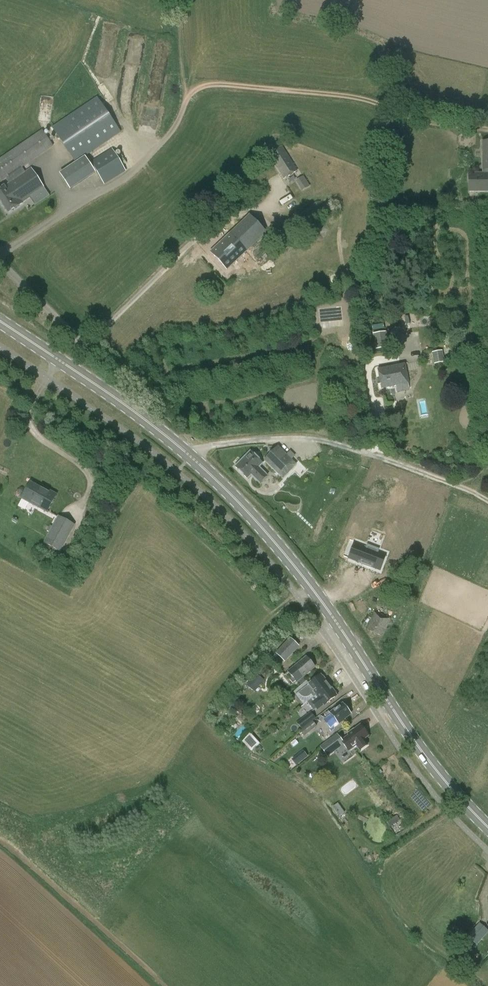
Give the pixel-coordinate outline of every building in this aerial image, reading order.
[(75,163),(121,133),(97,97),(51,128),(75,163)] [(31,169),(25,173),(22,168),(53,146),(42,130),(0,159),(0,183),(6,179),(8,184),(4,187),(4,186),(0,188),(0,202),(8,214),(23,203),(22,203),(44,188),(31,169)] [(487,191),(487,141),(482,141),(482,174),(469,174),(469,192),(487,191)] [(284,179),(298,171),(282,147),(269,155),(284,179)] [(112,149),(90,162),(103,185),(126,172),(112,149)] [(70,189),(95,172),(85,157),(60,174),(70,189)] [(250,215),(230,233),(247,251),(266,232),(250,215)] [(227,270),(247,251),(230,233),(210,252),(227,270)] [(374,350),(387,348),(384,333),(372,335),(374,350)] [(443,351),(432,353),(434,365),(445,363),(443,351)] [(431,353),(425,355),(427,364),(433,363),(431,353)] [(378,369),(381,389),(409,384),(406,364),(378,369)] [(297,466),(278,447),(265,461),(283,479),(297,466)] [(235,467),(247,479),(263,463),(251,451),(235,467)] [(30,482),(22,498),(47,512),(56,495),(51,492),(50,493),(30,482)] [(75,525),(58,515),(43,543),(60,552),(75,525)] [(349,557),(380,569),(387,553),(386,552),(356,540),(349,557)] [(374,613),(367,631),(383,637),(390,619),(374,613)] [(272,662),(277,667),(283,660),(298,645),(290,638),(275,653),(278,655),(272,662)] [(315,667),(306,657),(295,667),(289,672),(297,681),(303,676),(304,677),(315,667)] [(257,689),(264,680),(255,673),(248,682),(257,689)] [(314,696),(315,696),(329,685),(320,673),(294,693),(302,704),(310,698),(311,699),(314,696)] [(316,698),(311,703),(316,710),(322,705),(322,706),(336,696),(336,695),(337,695),(329,685),(315,696),(316,698)] [(344,719),(350,714),(342,704),(336,708),(335,708),(330,712),(331,714),(324,720),(330,728),(333,726),(334,727),(344,719)] [(300,731),(301,732),(313,721),(312,721),(316,719),(310,712),(297,722),(302,729),(300,731)] [(317,726),(313,721),(301,732),(304,736),(317,726)] [(360,751),(367,745),(363,740),(364,738),(368,736),(360,725),(353,730),(353,729),(347,734),(348,735),(341,741),(336,735),(320,747),(322,749),(324,752),(327,756),(343,744),(347,749),(354,744),(360,751)] [(259,742),(249,732),(240,740),(250,751),(259,742)] [(302,760),(307,757),(303,751),(298,755),(302,760)] [(343,810),(338,804),(333,807),(338,813),(343,810)] [(387,822),(390,827),(400,820),(397,815),(387,822)] [(477,946),(487,932),(487,930),(479,923),(467,937),(477,946)]
